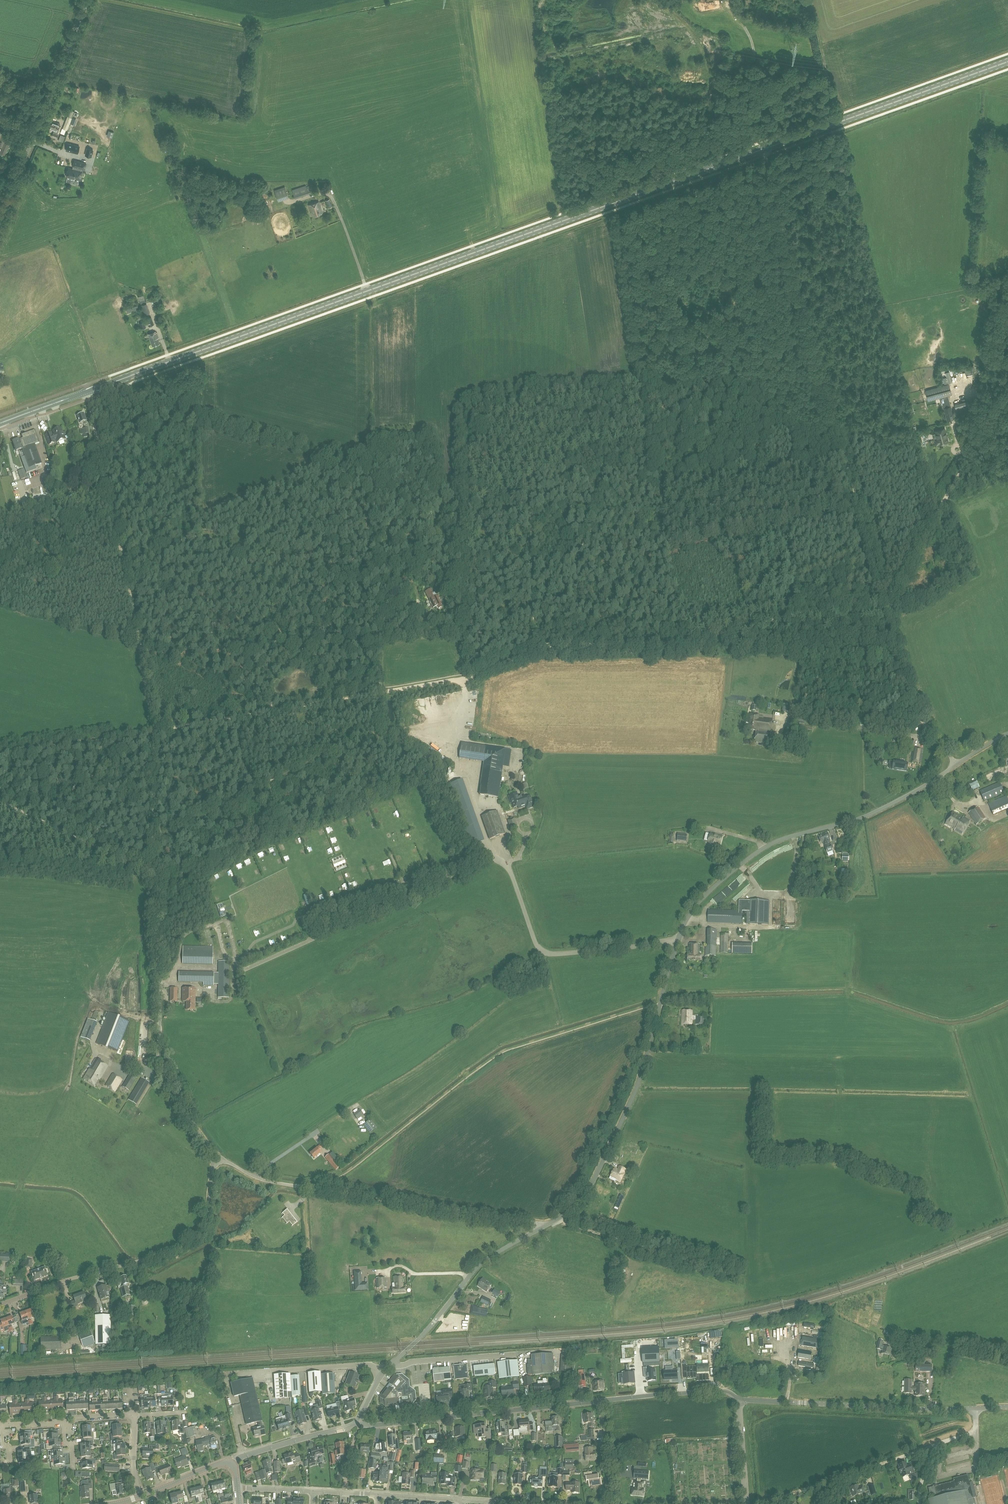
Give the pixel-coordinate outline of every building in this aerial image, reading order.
[(71,120),(66,118),(63,128),(67,130),(71,120)] [(58,132),(57,131),(60,124),(52,121),(49,129),(54,131),(54,133),(53,132),(52,136),(57,138),(58,134),(57,134),(58,132)] [(2,147),(0,152),(0,155),(4,156),(9,145),(4,143),(7,137),(5,136),(6,134),(0,131),(0,147),(2,147)] [(79,146),(68,143),(66,150),(78,153),(79,146)] [(68,168),(66,176),(80,180),(82,172),(81,171),(81,169),(85,170),(86,164),(74,161),(73,167),(73,169),(68,168)] [(295,199),(312,194),(309,186),(306,187),(305,185),(292,190),(295,199)] [(274,190),(278,202),(288,198),(285,187),(274,190)] [(312,217),(323,213),(318,202),(308,206),(312,217)] [(146,303),(143,295),(138,297),(141,305),(144,315),(150,313),(146,303)] [(151,317),(146,318),(149,327),(154,325),(151,317)] [(152,347),(160,344),(155,331),(148,334),(152,347)] [(952,394),(949,384),(926,390),(928,401),(952,394)] [(941,398),(940,398),(942,406),(944,405),(944,408),(951,406),(950,405),(948,396),(944,397),(941,398)] [(976,406),(974,399),(955,405),(957,411),(976,406)] [(951,406),(944,408),(947,420),(954,418),(951,406)] [(84,414),(77,416),(79,420),(78,421),(79,424),(80,425),(81,425),(82,425),(84,424),(84,425),(87,423),(86,421),(87,421),(84,414)] [(83,428),(83,429),(81,429),(81,430),(80,431),(81,434),(82,433),(82,434),(83,434),(84,437),(90,436),(89,433),(88,427),(83,428)] [(51,433),(46,435),(49,444),(55,442),(54,441),(57,440),(57,442),(65,440),(64,437),(65,436),(63,432),(62,432),(61,428),(59,429),(58,428),(56,429),(55,430),(53,431),(55,435),(53,436),(51,433)] [(935,431),(937,439),(935,440),(937,445),(948,441),(945,428),(935,431)] [(20,439),(19,439),(30,472),(37,470),(35,465),(41,463),(35,444),(39,443),(35,430),(22,435),(23,438),(20,439)] [(71,444),(79,442),(78,434),(69,435),(71,444)] [(16,451),(18,450),(27,473),(30,472),(19,439),(13,441),(16,451)] [(18,471),(21,479),(27,477),(25,469),(18,471)] [(73,485),(75,493),(76,492),(81,491),(79,477),(64,480),(66,486),(73,485)] [(436,502),(429,511),(432,513),(439,504),(436,502)] [(398,586),(399,587),(408,581),(404,575),(392,582),(395,588),(398,586)] [(434,593),(433,593),(431,588),(425,592),(431,604),(432,607),(432,606),(433,608),(436,606),(438,609),(442,607),(440,604),(441,604),(437,596),(436,596),(434,593)] [(749,730),(756,731),(758,731),(770,733),(772,719),(763,718),(763,716),(759,716),(759,715),(751,714),(749,730)] [(791,747),(796,730),(785,727),(780,745),(791,747)] [(758,732),(758,731),(756,731),(754,742),(769,744),(770,734),(758,732)] [(506,749),(462,742),(460,759),(484,762),(483,770),(479,794),(498,797),(506,749)] [(921,763),(923,749),(913,748),(911,761),(921,763)] [(907,771),(908,763),(894,761),(892,769),(907,771)] [(459,781),(449,784),(471,846),(480,842),(459,781)] [(984,801),(1004,793),(1000,782),(980,791),(984,801)] [(534,807),(533,803),(530,796),(525,798),(525,796),(519,798),(517,794),(513,796),(514,799),(511,800),(514,808),(518,806),(519,808),(522,807),(526,806),(527,809),(534,807)] [(1007,809),(1007,799),(1006,795),(988,803),(993,815),(1007,809)] [(978,806),(968,813),(976,825),(986,818),(978,806)] [(481,816),(490,839),(505,833),(497,811),(481,816)] [(953,812),(945,824),(946,824),(953,828),(954,828),(955,829),(955,830),(962,835),(970,821),(963,817),(953,812)] [(829,841),(831,840),(828,832),(818,835),(821,844),(823,843),(827,853),(833,851),(829,841)] [(677,841),(686,842),(687,834),(678,834),(677,841)] [(710,834),(708,842),(710,842),(709,846),(716,848),(717,844),(720,845),(722,837),(710,834)] [(342,855),(332,860),(333,863),(332,863),(334,868),(335,867),(336,871),(347,867),(345,863),(344,859),(343,859),(342,855)] [(747,900),(747,901),(739,900),(739,911),(708,910),(708,923),(742,924),(742,917),(747,917),(746,924),(768,925),(769,901),(747,900)] [(217,904),(219,913),(220,916),(225,915),(221,903),(217,904)] [(716,937),(717,937),(717,930),(708,929),(707,946),(705,946),(705,956),(716,956),(716,937)] [(733,953),(753,952),(752,941),(733,941),(733,953)] [(700,955),(700,952),(700,944),(689,944),(689,952),(688,952),(688,955),(688,960),(701,960),(701,955),(700,955)] [(213,964),(213,961),(213,950),(205,950),(205,946),(197,946),(197,949),(194,949),(194,946),(183,946),(183,964),(213,964)] [(218,961),(218,997),(219,997),(219,998),(219,999),(220,999),(221,999),(221,998),(220,998),(220,997),(229,998),(229,961),(218,961)] [(214,972),(179,972),(179,982),(203,983),(203,986),(213,986),(214,972)] [(195,1001),(195,988),(182,988),(182,1001),(186,1001),(186,1010),(194,1010),(195,1001)] [(692,1019),(695,1019),(695,1025),(706,1025),(706,1020),(707,1020),(707,1017),(699,1016),(699,1015),(695,1015),(695,1016),(692,1016),(692,1010),(682,1010),(682,1025),(692,1025),(692,1019)] [(96,1043),(117,1052),(129,1020),(108,1012),(96,1043)] [(97,1022),(87,1018),(80,1037),(90,1041),(97,1022)] [(95,1086),(108,1066),(96,1058),(89,1069),(83,1079),(95,1086)] [(129,1091),(137,1077),(130,1073),(122,1087),(129,1091)] [(115,1092),(122,1080),(112,1074),(105,1085),(115,1092)] [(149,1082),(141,1077),(128,1099),(136,1104),(149,1082)] [(353,1114),(357,1119),(364,1115),(360,1109),(353,1114)] [(364,1124),(370,1133),(377,1128),(371,1119),(364,1124)] [(321,1148),(319,1145),(310,1153),(314,1158),(321,1153),(319,1150),(321,1148)] [(335,1170),(339,1167),(329,1154),(325,1157),(335,1170)] [(620,1182),(624,1174),(626,1169),(619,1166),(618,1169),(619,1169),(618,1170),(614,1168),(609,1179),(615,1181),(616,1180),(620,1182)] [(615,1206),(615,1207),(614,1208),(618,1209),(618,1208),(619,1209),(624,1196),(620,1194),(615,1206)] [(294,1225),(294,1224),(297,1222),(287,1209),(282,1213),(284,1215),(282,1217),(287,1223),(289,1221),(293,1225),(294,1225)] [(2,1262),(9,1262),(10,1256),(11,1253),(6,1253),(6,1254),(0,1254),(0,1259),(0,1261),(2,1262)] [(45,1267),(31,1272),(34,1280),(48,1275),(47,1273),(48,1272),(47,1269),(46,1270),(45,1267)] [(126,1284),(128,1283),(126,1276),(120,1277),(122,1282),(117,1283),(118,1288),(121,1288),(123,1297),(129,1295),(126,1284)] [(406,1292),(405,1287),(403,1288),(402,1276),(393,1277),(393,1283),(392,1283),(392,1287),(392,1293),(406,1292)] [(387,1288),(386,1277),(376,1278),(377,1288),(387,1288)] [(487,1292),(492,1284),(483,1278),(478,1286),(487,1292)] [(354,1284),(355,1291),(368,1290),(368,1283),(361,1283),(354,1284)] [(109,1297),(106,1285),(98,1288),(101,1299),(109,1297)] [(87,1301),(84,1292),(73,1296),(75,1301),(70,1302),(72,1308),(77,1306),(77,1305),(87,1301)] [(481,1306),(487,1309),(491,1300),(483,1296),(480,1302),(483,1303),(481,1306)] [(474,1307),(473,1312),(487,1315),(488,1309),(474,1307)] [(31,1309),(25,1311),(28,1319),(34,1317),(31,1309)] [(29,1321),(28,1319),(25,1311),(20,1314),(22,1320),(21,1321),(22,1324),(27,1323),(28,1326),(30,1325),(29,1321)] [(111,1315),(95,1315),(95,1345),(111,1345),(111,1315)] [(12,1316),(6,1318),(9,1326),(11,1332),(13,1331),(11,1325),(15,1323),(12,1316)] [(1,1323),(0,1323),(0,1330),(1,1332),(4,1331),(4,1332),(8,1331),(8,1332),(11,1332),(9,1326),(6,1318),(0,1320),(1,1323)] [(95,1344),(90,1329),(78,1333),(83,1348),(95,1344)] [(61,1349),(61,1336),(55,1336),(41,1336),(41,1350),(61,1349)] [(820,1341),(802,1338),(801,1347),(819,1350),(820,1341)] [(892,1348),(884,1346),(884,1345),(882,1345),(883,1340),(879,1339),(877,1349),(882,1350),(882,1353),(890,1355),(892,1348)] [(665,1340),(665,1349),(679,1348),(678,1340),(665,1340)] [(658,1347),(642,1348),(643,1363),(659,1362),(658,1347)] [(633,1348),(616,1349),(616,1366),(626,1365),(629,1365),(632,1365),(634,1364),(633,1348)] [(926,1348),(916,1351),(917,1353),(917,1357),(918,1357),(927,1355),(927,1351),(926,1348)] [(812,1353),(799,1351),(798,1358),(811,1360),(812,1353)] [(532,1359),(529,1360),(529,1365),(532,1365),(533,1374),(553,1373),(551,1353),(531,1354),(532,1359)] [(570,1373),(572,1356),(562,1355),(561,1373),(570,1373)] [(518,1360),(498,1362),(500,1378),(519,1376),(518,1360)] [(932,1365),(925,1365),(925,1361),(916,1360),(916,1365),(916,1371),(932,1371),(932,1365)] [(455,1365),(453,1366),(455,1378),(456,1379),(468,1378),(469,1376),(468,1365),(466,1364),(455,1365)] [(494,1364),(474,1366),(475,1376),(496,1374),(494,1364)] [(618,1374),(619,1384),(624,1383),(624,1384),(634,1383),(633,1373),(630,1373),(629,1365),(626,1365),(626,1374),(618,1374)] [(697,1381),(709,1381),(709,1374),(696,1375),(696,1366),(687,1367),(687,1365),(683,1365),(684,1378),(687,1378),(687,1379),(697,1379),(697,1381)] [(451,1380),(450,1367),(433,1369),(434,1382),(451,1380)] [(647,1367),(643,1368),(644,1376),(645,1376),(646,1377),(647,1377),(648,1381),(656,1380),(655,1370),(647,1370),(647,1367)] [(666,1371),(664,1371),(664,1380),(677,1379),(677,1370),(673,1370),(672,1367),(665,1367),(666,1371)] [(309,1392),(322,1392),(320,1372),(308,1373),(309,1392)] [(350,1372),(345,1384),(354,1387),(356,1383),(357,1383),(358,1380),(357,1380),(359,1375),(350,1372)] [(290,1374),(281,1375),(281,1377),(274,1377),(275,1384),(276,1384),(277,1392),(278,1391),(279,1399),(287,1398),(291,1398),(290,1374)] [(335,1393),(334,1374),(321,1374),(322,1394),(335,1393)] [(387,1387),(379,1396),(380,1403),(385,1406),(385,1407),(397,1405),(397,1404),(399,1404),(401,1403),(401,1406),(410,1405),(412,1405),(416,1400),(415,1391),(410,1386),(409,1380),(402,1374),(395,1375),(388,1383),(393,1386),(391,1388),(389,1386),(388,1388),(387,1387)] [(299,1375),(291,1376),(292,1391),(300,1390),(299,1375)] [(257,1422),(261,1421),(262,1421),(255,1391),(253,1378),(230,1383),(234,1397),(240,1395),(246,1424),(257,1422)] [(594,1382),(594,1391),(604,1389),(603,1380),(594,1382)] [(912,1380),(905,1380),(904,1393),(911,1393),(911,1390),(915,1391),(915,1396),(924,1396),(925,1384),(916,1384),(915,1387),(911,1387),(912,1380)] [(496,1381),(489,1381),(490,1385),(489,1386),(484,1387),(485,1390),(484,1391),(484,1393),(485,1394),(486,1397),(488,1397),(489,1398),(490,1398),(491,1397),(494,1396),(493,1387),(496,1387),(496,1381)] [(534,1385),(535,1391),(539,1390),(539,1392),(550,1391),(549,1384),(544,1384),(544,1381),(538,1381),(538,1385),(534,1385)] [(514,1386),(502,1387),(503,1396),(514,1394),(514,1388),(519,1388),(519,1382),(513,1382),(514,1386)] [(460,1390),(461,1400),(464,1399),(464,1400),(468,1400),(468,1399),(469,1399),(468,1390),(472,1390),(471,1384),(465,1384),(465,1388),(464,1389),(460,1390)] [(437,1394),(438,1402),(449,1401),(449,1397),(453,1396),(452,1389),(443,1390),(444,1393),(437,1394)] [(161,1406),(167,1406),(166,1397),(167,1397),(167,1393),(161,1394),(157,1394),(158,1400),(161,1400),(161,1406)] [(172,1399),(175,1399),(175,1393),(172,1393),(172,1397),(167,1397),(166,1397),(167,1406),(173,1406),(172,1399)] [(150,1407),(149,1398),(149,1394),(143,1395),(140,1395),(141,1401),(144,1401),(144,1405),(144,1407),(144,1409),(148,1408),(148,1407),(150,1407)] [(155,1398),(149,1398),(150,1407),(155,1407),(155,1401),(158,1400),(157,1394),(154,1394),(155,1398)] [(348,1395),(341,1397),(342,1401),(343,1401),(345,1411),(346,1411),(347,1412),(349,1412),(350,1411),(349,1410),(353,1410),(352,1407),(355,1406),(354,1402),(355,1402),(356,1402),(355,1400),(355,1399),(354,1399),(353,1398),(349,1399),(348,1395)] [(322,1419),(320,1415),(321,1415),(320,1412),(319,1409),(322,1408),(320,1400),(316,1401),(317,1405),(310,1407),(314,1421),(315,1421),(315,1422),(318,1421),(318,1420),(322,1419)] [(328,1417),(329,1417),(329,1418),(332,1418),(332,1416),(332,1417),(335,1416),(335,1415),(339,1415),(338,1409),(341,1408),(339,1401),(336,1402),(337,1407),(327,1409),(328,1417)] [(295,1412),(296,1414),(299,1425),(300,1425),(300,1426),(303,1425),(302,1424),(306,1423),(305,1416),(308,1415),(305,1408),(302,1409),(302,1410),(295,1412)] [(593,1426),(592,1413),(584,1414),(585,1423),(589,1422),(590,1426),(593,1426)] [(289,1427),(288,1422),(292,1421),(289,1414),(285,1415),(285,1416),(276,1419),(277,1422),(279,1430),(283,1429),(285,1429),(285,1428),(289,1427)] [(552,1420),(546,1421),(547,1432),(553,1431),(553,1425),(556,1425),(557,1431),(560,1430),(559,1429),(558,1417),(552,1417),(552,1420)] [(182,1423),(179,1423),(179,1420),(172,1421),(173,1431),(179,1431),(179,1434),(183,1434),(183,1426),(182,1423)] [(520,1421),(519,1421),(518,1422),(518,1424),(519,1425),(520,1425),(520,1428),(527,1427),(527,1430),(533,1429),(533,1422),(529,1423),(529,1420),(520,1421)] [(121,1425),(113,1425),(113,1421),(109,1422),(110,1429),(112,1429),(112,1431),(121,1431),(121,1425)] [(165,1433),(165,1434),(165,1437),(168,1437),(168,1434),(167,1427),(164,1427),(164,1425),(163,1425),(163,1421),(156,1422),(157,1433),(165,1433)] [(262,1426),(261,1421),(257,1422),(259,1427),(253,1428),(254,1436),(261,1434),(261,1435),(265,1434),(263,1426),(262,1426)] [(155,1437),(154,1435),(154,1429),(154,1423),(150,1424),(150,1422),(143,1422),(144,1434),(149,1433),(149,1437),(151,1437),(155,1437)] [(502,1435),(509,1435),(510,1441),(510,1440),(510,1442),(513,1442),(513,1440),(512,1429),(509,1429),(509,1428),(505,1428),(505,1422),(497,1423),(498,1433),(501,1433),(502,1435)] [(94,1425),(93,1426),(93,1423),(86,1423),(86,1426),(82,1426),(83,1433),(91,1432),(91,1429),(95,1429),(94,1425)] [(491,1438),(490,1428),(486,1429),(486,1424),(474,1425),(475,1434),(478,1433),(478,1438),(487,1437),(487,1438),(491,1438)] [(464,1426),(455,1427),(455,1435),(456,1437),(465,1436),(464,1426)] [(196,1436),(194,1427),(186,1428),(188,1438),(196,1436)] [(432,1431),(425,1432),(426,1439),(426,1441),(435,1440),(434,1438),(437,1438),(437,1440),(440,1440),(440,1434),(440,1433),(436,1433),(436,1430),(432,1430),(432,1431)] [(20,1434),(20,1440),(30,1439),(30,1436),(32,1436),(32,1431),(30,1431),(30,1434),(20,1434)] [(110,1434),(111,1441),(113,1441),(114,1441),(114,1437),(121,1437),(121,1431),(112,1431),(113,1434),(110,1434)] [(412,1439),(412,1432),(408,1433),(407,1431),(404,1432),(404,1433),(404,1440),(408,1440),(408,1443),(413,1442),(412,1439)] [(47,1441),(49,1441),(49,1440),(57,1440),(57,1434),(50,1435),(49,1432),(43,1432),(43,1437),(47,1437),(47,1441)] [(87,1438),(87,1441),(94,1441),(94,1438),(94,1435),(92,1435),(91,1432),(83,1433),(83,1439),(87,1438)] [(215,1447),(216,1447),(214,1436),(208,1437),(210,1444),(208,1445),(208,1446),(208,1449),(212,1448),(212,1449),(216,1448),(215,1447)] [(200,1454),(199,1451),(203,1451),(202,1446),(205,1445),(205,1447),(208,1446),(208,1445),(210,1444),(208,1437),(205,1438),(205,1439),(195,1441),(198,1452),(198,1454),(200,1454)] [(29,1445),(29,1448),(30,1448),(34,1447),(37,1447),(36,1444),(34,1444),(34,1442),(30,1442),(30,1439),(20,1440),(21,1445),(29,1445)] [(52,1446),(60,1446),(60,1440),(57,1440),(49,1440),(49,1441),(50,1444),(46,1444),(46,1449),(53,1449),(52,1446)] [(80,1444),(81,1451),(90,1450),(90,1446),(93,1446),(93,1441),(94,1441),(87,1441),(86,1441),(86,1444),(80,1444)] [(111,1445),(113,1445),(114,1448),(116,1448),(116,1450),(125,1450),(124,1444),(117,1444),(117,1441),(114,1441),(113,1441),(111,1441),(111,1445)] [(343,1442),(336,1443),(337,1451),(335,1451),(336,1455),(345,1454),(343,1442)] [(386,1442),(379,1443),(379,1444),(376,1444),(375,1449),(379,1450),(380,1453),(387,1452),(386,1442)] [(453,1447),(455,1447),(456,1447),(456,1442),(445,1442),(446,1449),(449,1449),(449,1450),(453,1449),(453,1447)] [(143,1449),(142,1449),(142,1453),(143,1453),(143,1456),(144,1456),(144,1458),(149,1459),(149,1456),(153,1456),(153,1449),(156,1449),(156,1445),(149,1445),(149,1449),(143,1449)] [(364,1459),(364,1454),(364,1453),(369,1453),(370,1445),(361,1445),(360,1453),(361,1453),(361,1456),(359,1455),(358,1459),(364,1459)] [(324,1453),(322,1446),(311,1449),(312,1454),(308,1455),(309,1462),(310,1467),(316,1465),(315,1460),(314,1461),(313,1457),(324,1453)] [(30,1448),(34,1447),(30,1448),(29,1448),(24,1448),(24,1451),(18,1452),(18,1458),(31,1457),(31,1451),(30,1451),(30,1448)] [(592,1447),(585,1448),(586,1453),(585,1453),(586,1460),(596,1459),(596,1452),(593,1452),(592,1447)] [(189,1465),(185,1456),(185,1455),(188,1454),(186,1448),(180,1450),(183,1456),(174,1460),(178,1468),(182,1466),(182,1467),(189,1465)] [(62,1458),(62,1453),(54,1453),(54,1450),(48,1451),(48,1456),(52,1456),(52,1459),(54,1459),(62,1458)] [(87,1457),(87,1459),(89,1459),(94,1459),(94,1454),(90,1454),(90,1450),(81,1451),(81,1457),(87,1457)] [(125,1455),(125,1450),(116,1450),(116,1453),(114,1453),(114,1459),(117,1459),(117,1456),(125,1455)] [(293,1453),(289,1454),(284,1455),(285,1459),(282,1460),(283,1464),(294,1461),(295,1463),(300,1461),(298,1453),(294,1454),(293,1453)] [(433,1462),(444,1463),(444,1456),(441,1456),(441,1455),(434,1454),(433,1462)] [(27,1461),(27,1457),(32,1457),(31,1457),(18,1458),(19,1464),(25,1463),(26,1467),(31,1467),(31,1460),(27,1461)] [(65,1464),(64,1458),(62,1458),(54,1459),(54,1462),(51,1463),(51,1468),(57,1468),(57,1465),(65,1464)] [(95,1459),(94,1459),(89,1459),(89,1462),(81,1463),(82,1469),(92,1468),(92,1464),(95,1464),(95,1459)] [(265,1470),(260,1471),(262,1479),(266,1478),(265,1473),(266,1473),(266,1474),(273,1472),(272,1468),(270,1460),(263,1461),(265,1470)] [(573,1469),(574,1462),(574,1460),(565,1460),(565,1462),(565,1470),(568,1470),(568,1469),(573,1469)] [(393,1471),(393,1463),(390,1463),(390,1462),(384,1461),(384,1463),(387,1463),(387,1464),(390,1464),(390,1470),(393,1471)] [(252,1468),(250,1462),(242,1465),(245,1471),(246,1471),(247,1474),(252,1472),(250,1469),(252,1468)] [(515,1481),(514,1485),(522,1485),(522,1481),(523,1481),(523,1477),(523,1474),(523,1473),(526,1473),(527,1463),(523,1462),(523,1471),(520,1471),(520,1474),(515,1474),(515,1477),(514,1477),(514,1481),(515,1481)] [(154,1478),(152,1472),(156,1470),(153,1463),(149,1464),(150,1467),(142,1470),(144,1476),(146,1475),(147,1480),(154,1478)] [(906,1463),(899,1465),(900,1469),(899,1469),(900,1473),(901,1473),(903,1477),(909,1475),(910,1476),(914,1475),(910,1465),(907,1466),(906,1463)] [(155,1466),(155,1468),(157,1474),(160,1473),(161,1475),(172,1471),(169,1464),(159,1469),(158,1466),(157,1465),(155,1466)] [(375,1481),(383,1482),(383,1481),(388,1481),(389,1470),(388,1470),(388,1466),(380,1465),(380,1470),(381,1470),(381,1473),(376,1472),(376,1473),(374,1473),(373,1480),(376,1480),(375,1481)] [(550,1483),(550,1487),(557,1488),(557,1484),(558,1484),(558,1480),(558,1477),(558,1475),(562,1475),(562,1468),(558,1468),(558,1473),(551,1473),(550,1479),(549,1483),(550,1483)] [(480,1480),(480,1476),(484,1476),(484,1469),(472,1469),(471,1479),(480,1480)] [(546,1477),(547,1470),(547,1469),(540,1469),(539,1477),(538,1479),(531,1478),(530,1486),(542,1487),(543,1479),(543,1477),(546,1477)] [(414,1477),(414,1471),(411,1470),(411,1473),(402,1472),(402,1483),(410,1484),(410,1477),(414,1477)] [(634,1470),(634,1478),(637,1479),(641,1479),(648,1479),(649,1471),(634,1470)] [(587,1481),(589,1481),(589,1486),(602,1485),(601,1478),(599,1478),(599,1474),(593,1475),(592,1471),(584,1472),(584,1477),(586,1477),(587,1481)] [(436,1481),(437,1473),(432,1472),(431,1475),(422,1475),(422,1480),(423,1480),(423,1482),(433,1483),(433,1481),(436,1481)] [(455,1486),(455,1478),(448,1478),(448,1473),(441,1473),(441,1484),(448,1484),(448,1486),(455,1486)] [(968,1499),(973,1498),(967,1475),(953,1478),(954,1481),(928,1488),(930,1493),(933,1492),(934,1498),(931,1498),(928,1499),(929,1503),(969,1503),(968,1499)] [(632,1488),(632,1495),(643,1496),(644,1489),(643,1489),(643,1483),(644,1481),(641,1481),(641,1479),(637,1479),(637,1481),(634,1481),(633,1488),(632,1488)] [(13,1495),(12,1487),(18,1487),(18,1480),(12,1480),(12,1485),(10,1485),(10,1487),(1,1488),(1,1492),(3,1492),(3,1500),(11,1500),(11,1496),(13,1495)] [(86,1480),(86,1481),(82,1482),(81,1482),(81,1487),(81,1492),(80,1492),(81,1498),(82,1497),(82,1498),(90,1497),(89,1489),(92,1488),(91,1480),(86,1480)] [(113,1496),(117,1495),(123,1494),(122,1486),(121,1482),(115,1483),(116,1487),(116,1490),(112,1491),(113,1496)] [(579,1492),(579,1482),(572,1482),(572,1483),(566,1483),(566,1490),(572,1490),(572,1492),(579,1492)] [(868,1486),(871,1495),(877,1493),(874,1484),(868,1486)] [(857,1485),(850,1487),(854,1496),(860,1493),(864,1491),(863,1486),(859,1488),(858,1487),(857,1485)] [(191,1496),(195,1495),(196,1499),(197,1503),(199,1502),(200,1502),(196,1488),(190,1489),(191,1496)] [(159,1495),(162,1502),(168,1499),(165,1492),(159,1495)] [(228,1502),(227,1498),(225,1499),(224,1496),(223,1496),(222,1492),(219,1492),(221,1497),(222,1503),(228,1502)] [(37,1495),(33,1495),(33,1493),(30,1493),(30,1496),(29,1496),(30,1503),(31,1503),(34,1503),(37,1503),(37,1499),(38,1499),(37,1495)] [(178,1503),(177,1499),(176,1493),(170,1495),(172,1503),(175,1503),(176,1503),(178,1503)]
